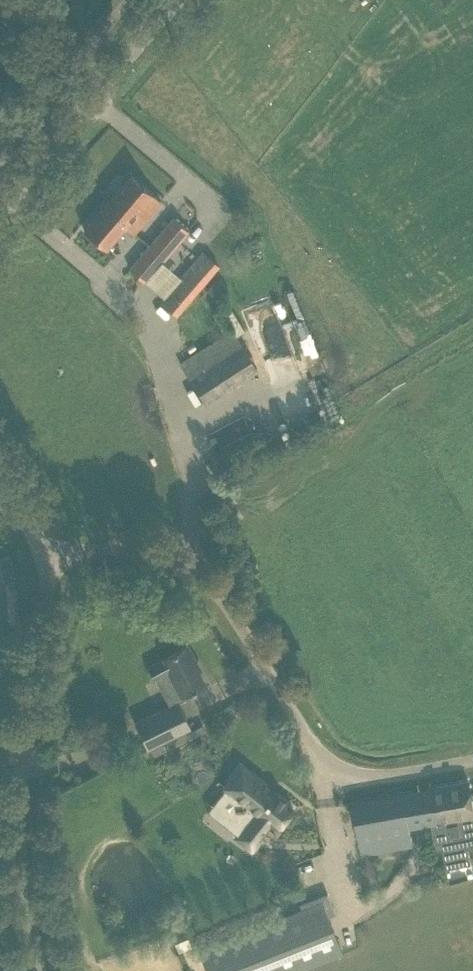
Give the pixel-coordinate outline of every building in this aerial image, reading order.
[(83,229),(99,242),(105,247),(123,225),(132,232),(160,200),(130,174),(83,229)] [(128,268),(145,282),(183,236),(167,222),(128,268)] [(158,301),(176,317),(218,266),(201,251),(158,301)] [(215,280),(207,289),(215,296),(223,288),(215,280)] [(180,363),(205,402),(257,369),(231,330),(180,363)] [(148,666),(156,680),(170,672),(183,694),(204,683),(193,663),(196,662),(186,644),(148,666)] [(168,706),(134,722),(146,748),(190,727),(178,701),(168,706)] [(290,804),(238,763),(221,783),(238,796),(221,817),(236,829),(233,834),(248,846),(268,821),(274,825),(290,804)] [(461,818),(472,816),(472,806),(472,800),(468,780),(434,786),(441,822),(432,824),(435,843),(441,842),(446,868),(471,863),(468,847),(467,847),(461,818)] [(411,827),(432,824),(441,822),(434,786),(353,801),(362,853),(414,845),(411,827)] [(207,970),(293,970),(341,952),(321,901),(199,949),(207,970)]
